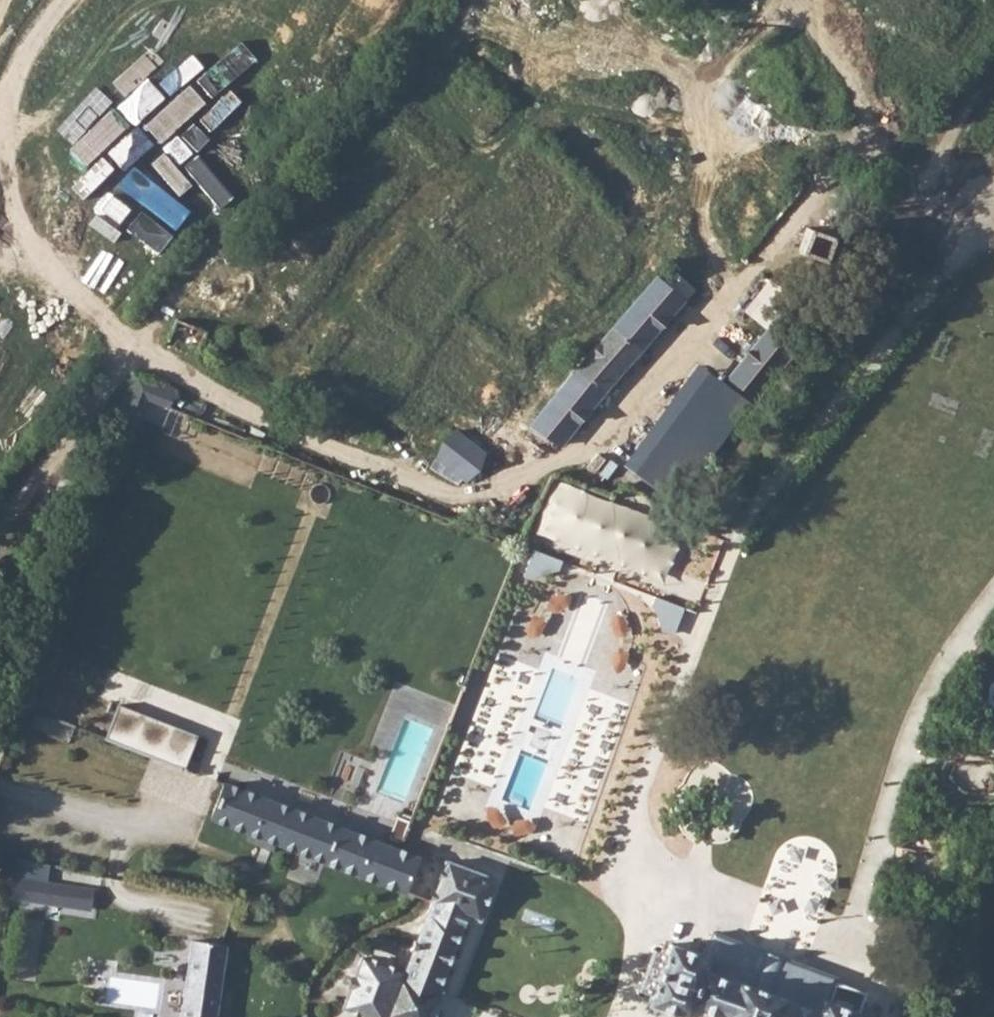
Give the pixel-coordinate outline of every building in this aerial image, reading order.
[(811,225),(798,251),(822,262),(835,236),(811,225)] [(577,368),(564,357),(551,373),(563,383),(514,441),(543,465),(694,289),(672,270),(663,281),(656,275),(577,368)] [(732,380),(756,394),(786,340),(762,327),(732,380)] [(626,469),(676,506),(753,403),(703,366),(626,469)] [(136,370),(119,411),(134,418),(141,421),(152,397),(172,405),(180,385),(152,375),(136,370)] [(456,429),(434,456),(464,481),(486,453),(456,429)] [(562,563),(532,551),(522,578),(532,581),(538,577),(544,574),(551,572),(558,572),(562,563)] [(676,636),(686,610),(657,599),(653,608),(658,614),(662,619),(665,625),(666,632),(676,636)] [(556,667),(539,713),(566,723),(583,677),(556,667)] [(115,704),(102,737),(104,738),(115,742),(181,768),(194,735),(115,704)] [(407,718),(380,790),(406,800),(434,728),(407,718)] [(181,768),(115,742),(106,764),(173,790),(182,768),(181,768)] [(523,753),(505,799),(532,809),(549,763),(523,753)] [(404,899),(420,859),(222,784),(207,824),(404,899)] [(400,815),(391,837),(404,842),(412,820),(400,815)] [(464,918),(475,922),(490,880),(442,863),(401,975),(364,961),(345,1012),(358,1016),(428,1016),(464,918)] [(13,876),(9,897),(89,912),(93,890),(13,876)] [(182,1016),(215,1016),(226,947),(215,943),(193,940),(182,1016)] [(647,1007),(673,1016),(686,1016),(689,1009),(711,1016),(863,1016),(864,1013),(822,999),(816,1014),(702,973),(709,958),(669,944),(647,1007)] [(158,982),(109,975),(105,1000),(154,1007),(158,982)]
